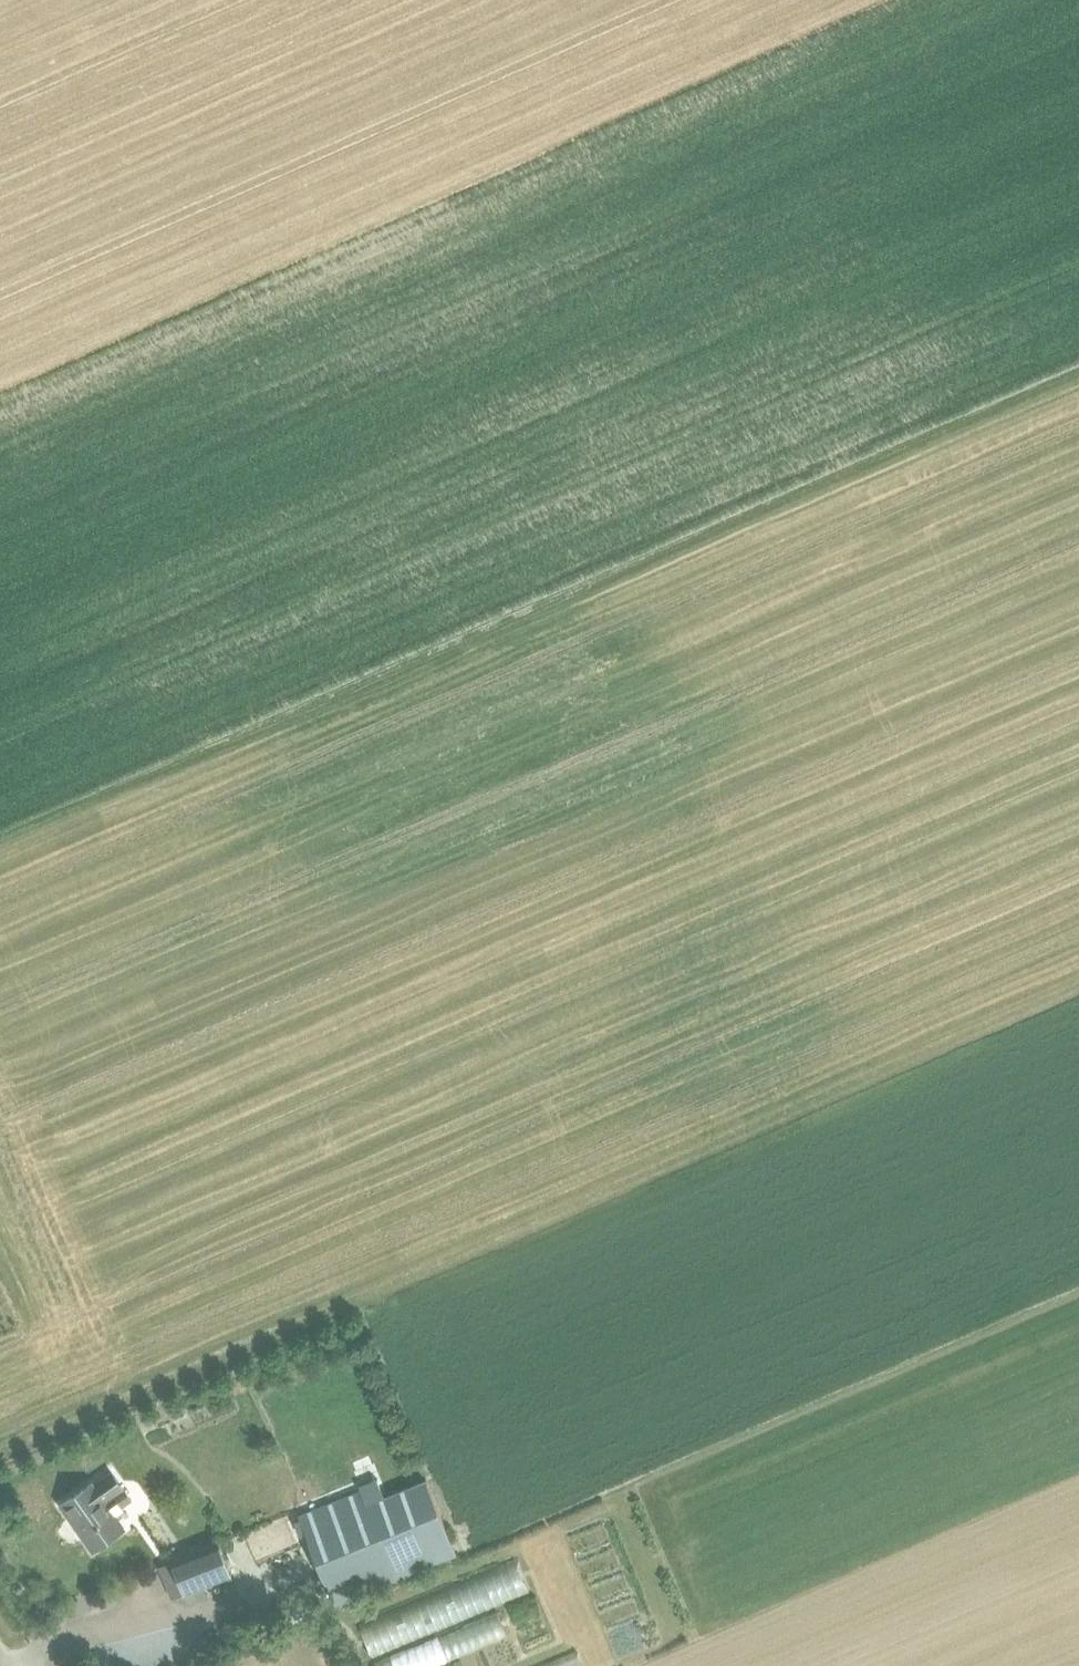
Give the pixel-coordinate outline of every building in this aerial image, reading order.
[(89,1484),(59,1506),(93,1551),(123,1529),(112,1514),(122,1506),(118,1501),(126,1495),(122,1489),(109,1472),(91,1486),(89,1484)] [(332,1603),(454,1555),(425,1479),(365,1502),(359,1489),(297,1513),(332,1603)] [(182,1591),(228,1571),(216,1541),(169,1562),(182,1591)] [(364,1617),(381,1665),(419,1665),(512,1633),(501,1603),(535,1591),(524,1561),(364,1617)] [(586,1650),(541,1665),(592,1665),(586,1650)]
